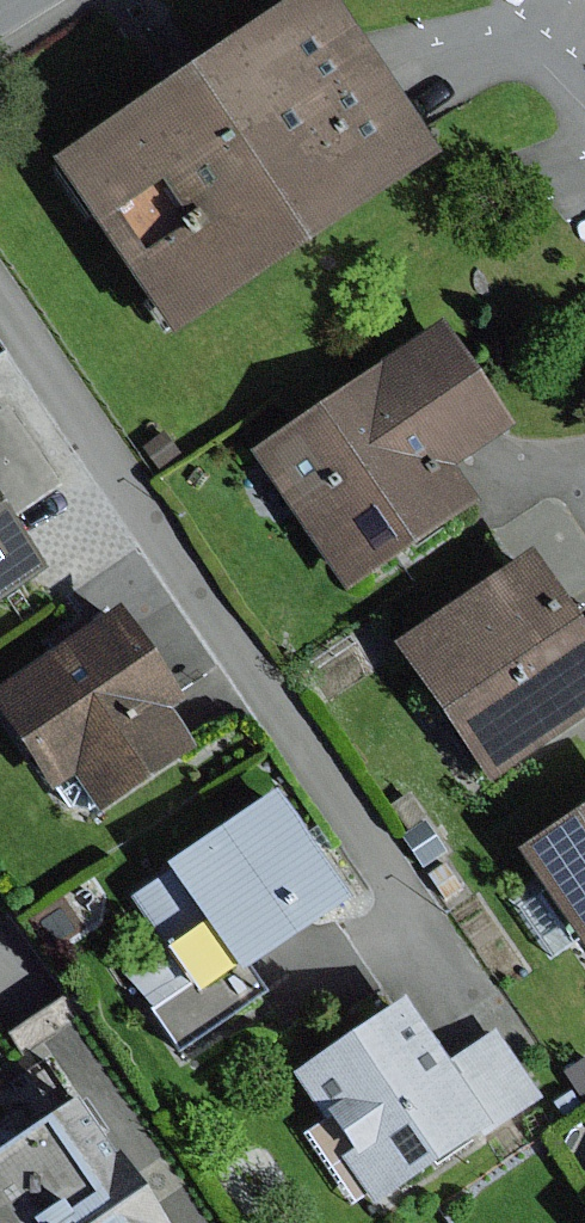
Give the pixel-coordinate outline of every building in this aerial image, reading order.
[(183,75),(300,249),(431,161),(323,0),(295,0),(183,75)] [(183,75),(48,164),(165,340),(300,249),(183,75)] [(439,330),(247,455),(340,595),(479,504),(453,466),(506,431),(439,330)] [(0,412),(0,517),(4,523),(56,487),(3,410),(0,412)] [(163,431),(142,444),(157,468),(178,455),(163,431)] [(40,573),(4,523),(0,517),(0,600),(40,573)] [(393,644),(485,782),(584,716),(584,643),(527,556),(393,644)] [(0,683),(0,727),(47,797),(76,778),(98,811),(187,752),(162,714),(180,702),(115,606),(0,683)] [(273,794),(121,894),(181,985),(150,1005),(179,1048),(261,994),(245,970),(346,903),(273,794)] [(514,854),(573,942),(584,933),(584,806),(514,854)] [(424,822),(400,838),(421,868),(445,851),(424,822)] [(445,864),(428,876),(443,898),(460,887),(445,864)] [(402,1003),(291,1076),(376,1204),(487,1132),(442,1065),(402,1003)] [(492,1031),(442,1065),(487,1132),(537,1098),(492,1031)] [(561,1074),(581,1106),(584,1103),(584,1059),(561,1074)] [(72,1109),(17,1147),(5,1130),(0,1133),(0,1222),(151,1222),(72,1109)]
